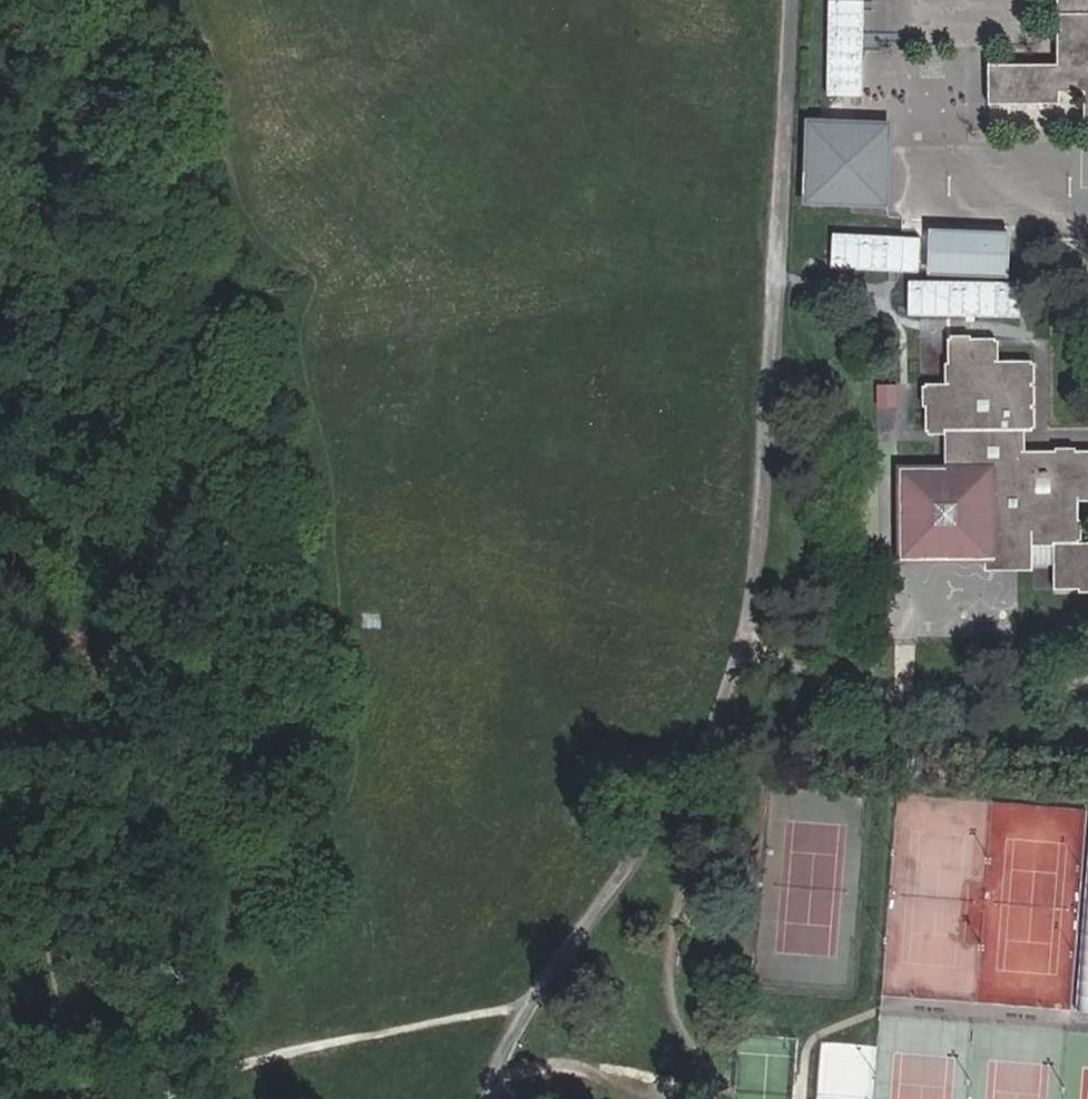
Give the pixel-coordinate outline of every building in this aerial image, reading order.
[(826,98),(867,101),(873,0),(832,0),(826,98)] [(1056,61),(987,62),(987,104),(1058,101),(1058,93),(1083,93),(1084,116),(1087,116),(1087,0),(1056,0),(1056,61)] [(888,126),(809,123),(805,201),(885,205),(888,126)] [(903,229),(811,224),(809,258),(901,263),(903,229)] [(925,274),(1008,275),(1009,228),(926,226),(925,274)] [(906,554),(987,552),(987,527),(1030,526),(1031,542),(1050,542),(1050,566),(1050,589),(1087,588),(1087,541),(1078,541),(1077,500),(1087,500),(1087,451),(1025,452),(1025,427),(1034,428),(1033,362),(997,361),(996,339),(950,339),(951,384),(925,384),(927,434),(944,434),(944,472),(904,474),(906,554)] [(987,552),(987,559),(1030,559),(1031,542),(1030,526),(987,527),(987,552)] [(1030,559),(1030,566),(1050,566),(1050,542),(1031,542),(1030,559)] [(1079,1010),(1087,1011),(1087,902),(1079,1010)]
